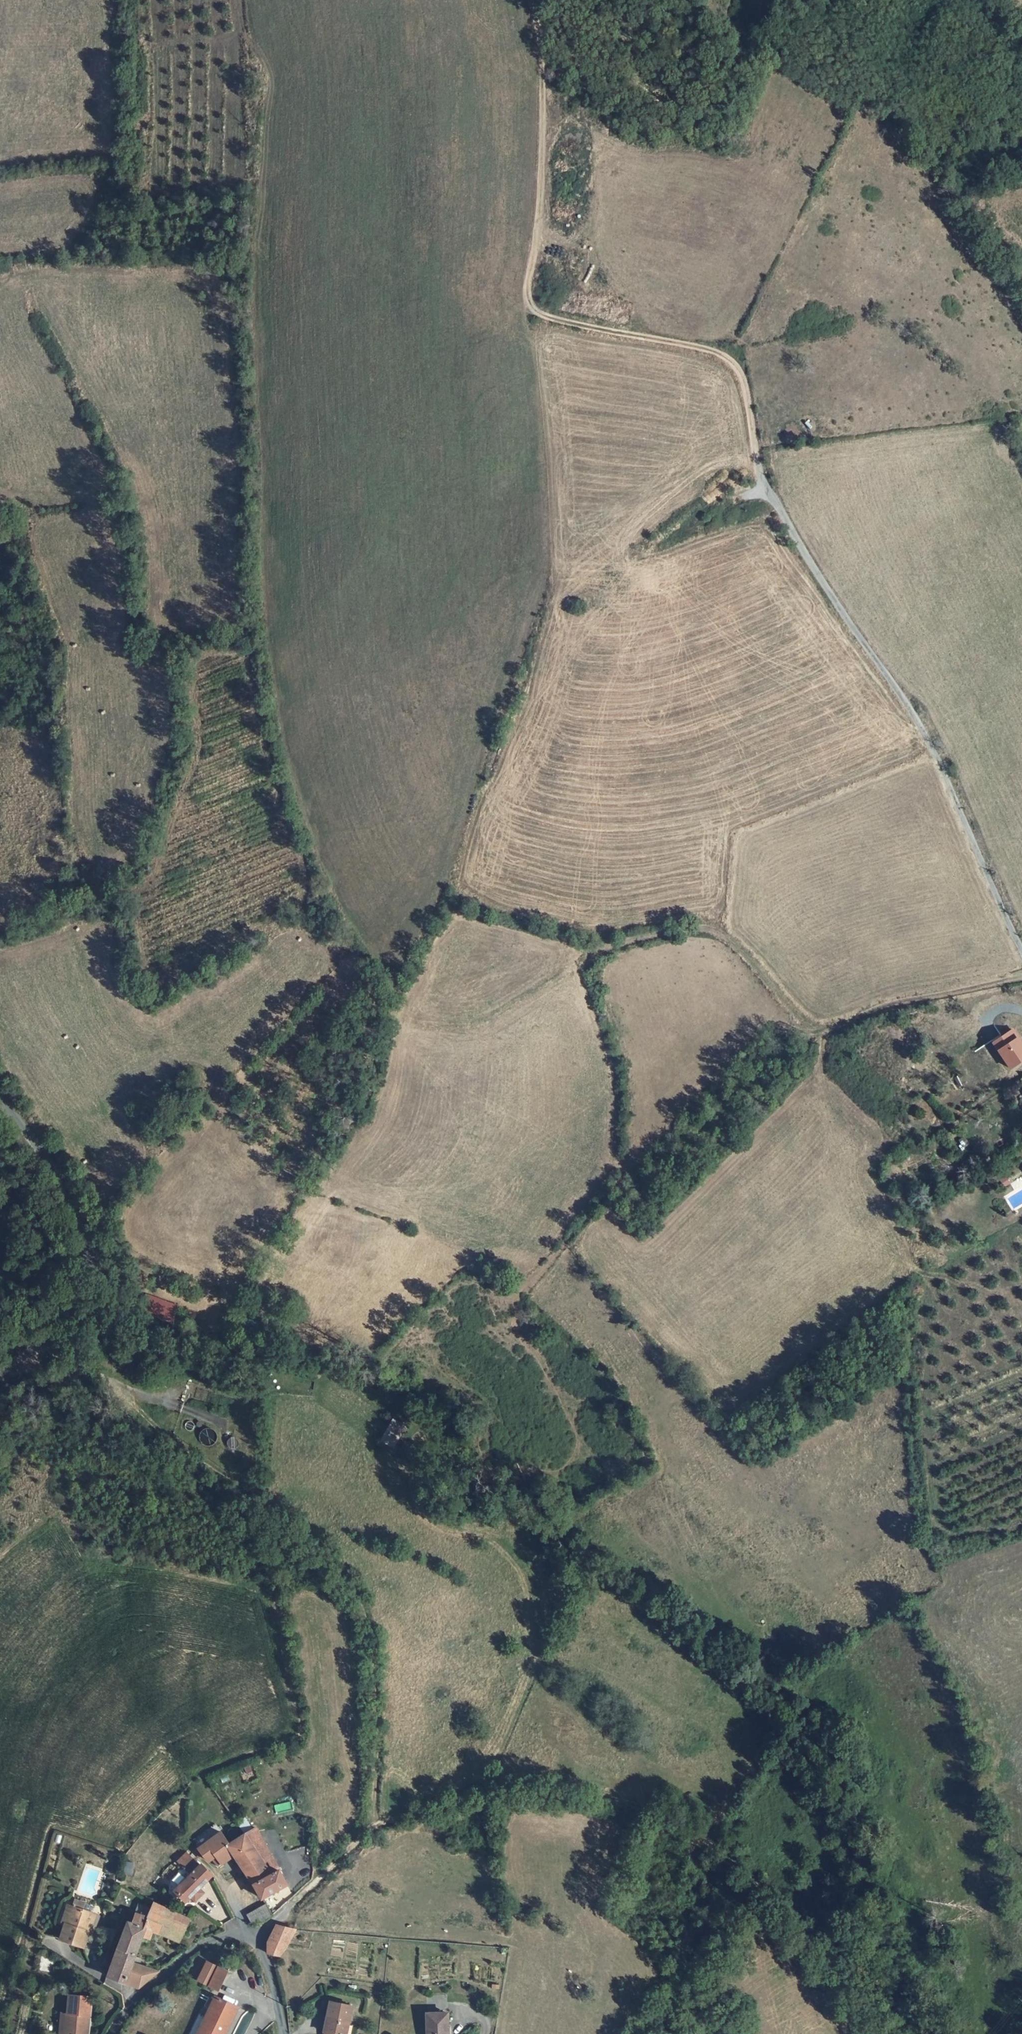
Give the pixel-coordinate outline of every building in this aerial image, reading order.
[(1014,1020),(998,1034),(1020,1060),(1021,1058),(1021,1035),(1019,1032),(1021,1029),(1014,1020)] [(1009,1183),(1005,1177),(999,1181),(1003,1187),(1009,1183)] [(174,1317),(175,1303),(153,1302),(152,1316),(174,1317)] [(392,1418),(379,1441),(393,1448),(405,1425),(392,1418)] [(274,1860),(255,1831),(254,1829),(245,1835),(264,1866),(274,1860)] [(209,1859),(229,1845),(221,1832),(200,1848),(209,1859)] [(244,1870),(255,1885),(271,1876),(264,1866),(245,1835),(229,1845),(241,1864),(234,1869),(238,1874),(244,1870)] [(179,1862),(185,1868),(194,1860),(187,1854),(179,1862)] [(198,1890),(212,1876),(210,1873),(196,1858),(194,1860),(185,1868),(191,1876),(175,1892),(186,1903),(191,1899),(195,1903),(203,1895),(198,1890)] [(264,1866),(271,1876),(255,1885),(263,1900),(289,1883),(274,1860),(264,1866)] [(78,1902),(76,1908),(84,1911),(86,1905),(78,1902)] [(166,1907),(153,1902),(148,1918),(141,1937),(151,1940),(154,1932),(158,1933),(161,1925),(159,1923),(166,1907)] [(262,1922),(268,1919),(272,1916),(267,1905),(249,1915),(253,1924),(256,1923),(262,1922)] [(62,1922),(68,1924),(74,1907),(68,1906),(62,1922)] [(96,1915),(84,1911),(76,1908),(74,1907),(68,1924),(62,1940),(85,1948),(96,1915)] [(161,1925),(158,1933),(169,1938),(172,1929),(183,1933),(190,1918),(166,1907),(159,1923),(161,1925)] [(121,1946),(136,1953),(141,1937),(148,1918),(136,1916),(133,1924),(128,1923),(121,1946)] [(279,1956),(296,1929),(287,1927),(280,1925),(279,1924),(268,1942),(268,1950),(268,1953),(279,1956)] [(172,1929),(169,1938),(180,1942),(183,1933),(172,1929)] [(132,1962),(136,1953),(121,1946),(112,1977),(125,1983),(132,1962)] [(125,1983),(142,1990),(161,1973),(132,1962),(125,1983)] [(198,1980),(209,1985),(217,1967),(206,1962),(198,1980)] [(227,1971),(217,1967),(209,1985),(218,1990),(227,1971)] [(58,2033),(86,2033),(91,2000),(70,1996),(67,2014),(61,2013),(58,2033)] [(213,1997),(208,2008),(231,2017),(236,2007),(213,1997)] [(349,2007),(329,2004),(322,2033),(348,2033),(349,2029),(345,2028),(349,2007)] [(231,2017),(208,2008),(197,2033),(224,2033),(231,2017)] [(427,2017),(428,2033),(451,2033),(451,2027),(448,2028),(447,2016),(427,2017)]
